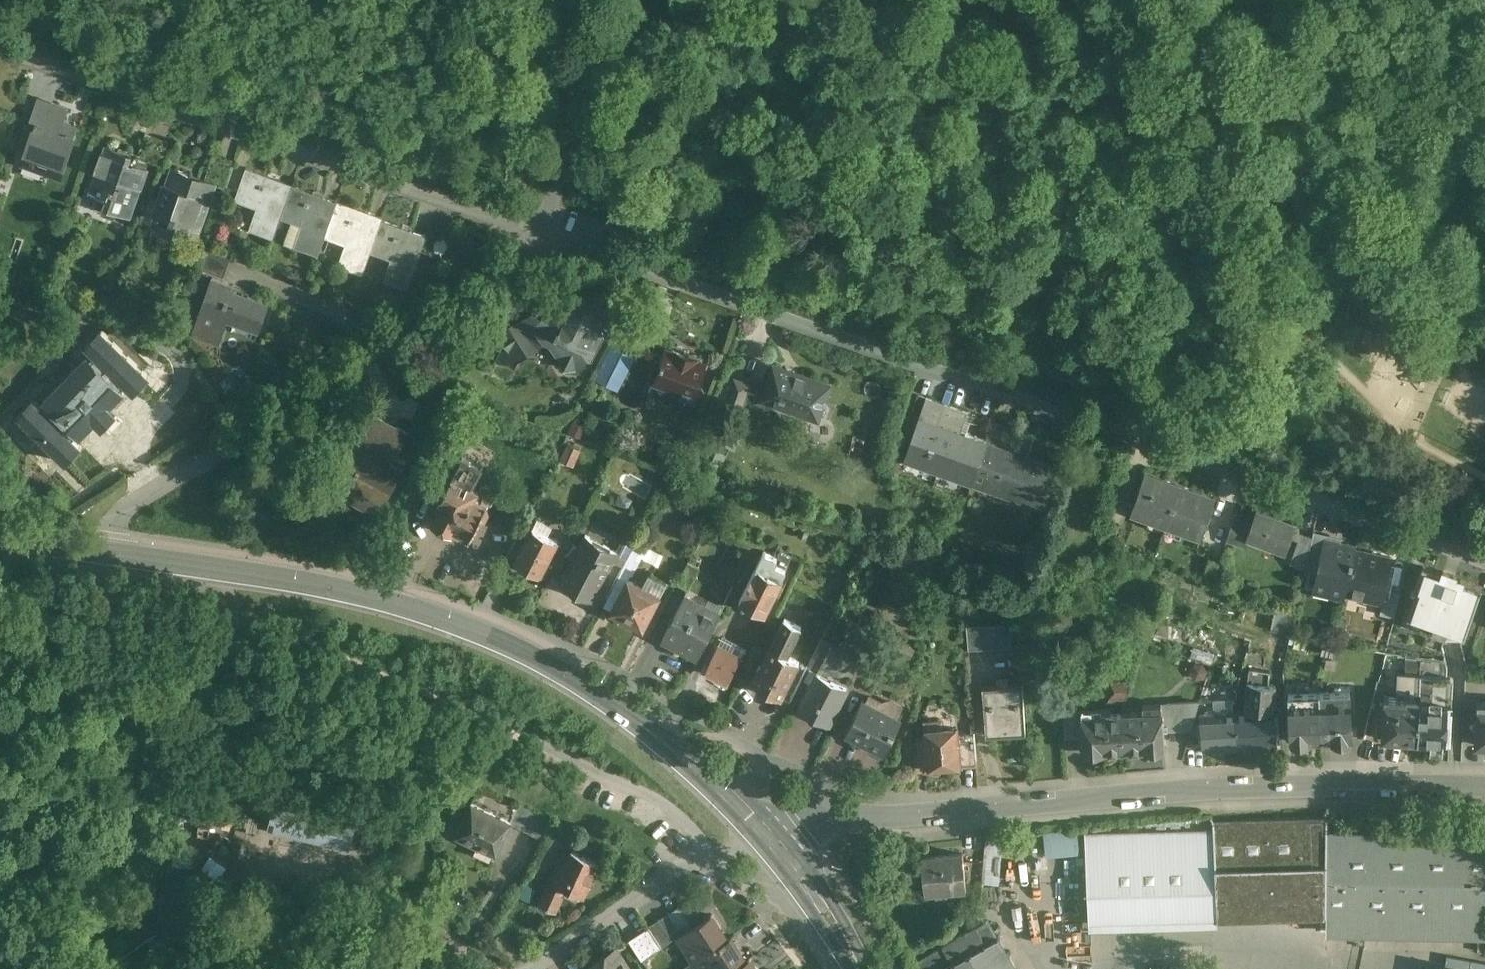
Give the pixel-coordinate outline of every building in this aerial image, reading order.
[(67,110),(44,102),(38,100),(30,123),(35,125),(34,129),(33,129),(21,164),(62,178),(76,137),(73,136),(76,127),(63,123),(67,110)] [(108,156),(105,155),(90,197),(105,202),(102,210),(126,218),(129,208),(133,209),(147,170),(129,163),(131,156),(111,149),(108,156)] [(234,166),(213,159),(205,183),(226,190),(234,166)] [(292,186),(246,170),(235,203),(253,210),(254,206),(262,209),(254,233),(248,231),(248,233),(273,242),(280,221),(291,188),(292,188),(292,186)] [(188,176),(179,173),(178,177),(171,175),(156,217),(169,221),(166,229),(172,237),(178,238),(179,236),(184,238),(197,233),(210,194),(191,187),(188,176)] [(292,188),(291,188),(280,221),(295,226),(296,224),(306,227),(297,251),(292,249),(292,251),(317,260),(325,239),(324,239),(335,206),(335,205),(336,206),(337,204),(292,188)] [(336,206),(335,205),(335,206),(324,239),(325,239),(342,245),(343,242),(349,244),(341,270),(337,268),(336,270),(362,279),(369,257),(369,256),(380,223),(381,224),(381,222),(336,206)] [(381,224),(380,223),(369,256),(369,257),(386,263),(387,260),(396,262),(387,288),(381,286),(381,288),(406,296),(426,239),(381,224)] [(231,258),(205,249),(197,273),(223,282),(231,258)] [(267,306),(231,294),(233,290),(211,282),(192,337),(214,344),(222,320),(258,332),(267,306)] [(599,303),(566,304),(561,314),(545,315),(542,321),(532,316),(498,339),(504,348),(497,364),(513,372),(517,364),(545,345),(557,352),(561,359),(559,363),(564,371),(581,371),(587,359),(592,360),(600,342),(611,347),(632,305),(612,295),(610,299),(598,300),(599,303)] [(85,346),(91,352),(40,403),(31,394),(12,413),(65,466),(84,446),(79,441),(98,422),(108,433),(128,413),(119,405),(133,391),(140,397),(158,379),(105,326),(85,346)] [(633,359),(612,348),(595,380),(617,391),(633,359)] [(700,360),(673,350),(672,353),(666,351),(654,383),(684,393),(682,397),(694,401),(706,364),(700,362),(700,360)] [(814,380),(773,367),(761,401),(802,415),(807,400),(823,406),(829,386),(814,381),(814,380)] [(748,385),(735,381),(725,409),(739,413),(748,385)] [(948,407),(926,399),(919,419),(941,427),(948,407)] [(392,456),(395,457),(407,435),(374,417),(362,440),(365,442),(360,451),(347,444),(335,466),(367,483),(356,504),(378,516),(401,472),(387,465),(392,456)] [(963,443),(938,435),(941,427),(919,419),(904,463),(972,487),(977,470),(979,471),(988,443),(995,423),(994,423),(987,443),(965,435),(963,443)] [(1015,430),(995,423),(988,443),(1008,450),(1015,430)] [(1008,450),(988,443),(979,471),(977,470),(972,487),(1038,510),(1053,466),(1008,450)] [(481,468),(462,458),(444,491),(443,491),(439,499),(438,499),(437,501),(444,505),(435,522),(438,523),(436,527),(447,533),(449,529),(451,530),(452,530),(470,539),(478,524),(484,522),(488,514),(486,507),(492,495),(490,489),(485,487),(479,488),(478,490),(471,487),(481,468)] [(1180,486),(1144,474),(1131,515),(1166,527),(1180,486)] [(1215,498),(1180,486),(1166,527),(1201,539),(1215,498)] [(1295,526),(1256,512),(1252,525),(1247,540),(1248,540),(1249,536),(1286,549),(1284,553),(1286,554),(1295,526)] [(1252,525),(1234,518),(1226,542),(1244,548),(1247,540),(1252,525)] [(597,524),(591,534),(615,547),(620,538),(597,524)] [(1118,529),(1107,526),(1101,546),(1112,550),(1118,529)] [(557,542),(532,529),(527,540),(516,561),(516,562),(518,563),(519,566),(525,569),(528,568),(540,575),(557,542)] [(1327,536),(1313,533),(1307,562),(1319,565),(1324,542),(1326,542),(1327,536)] [(586,534),(560,584),(593,601),(618,550),(586,534)] [(518,535),(507,557),(516,561),(527,540),(518,535)] [(636,541),(626,536),(613,563),(622,567),(636,541)] [(1326,542),(1324,542),(1319,565),(1313,591),(1344,597),(1343,602),(1344,602),(1355,552),(1356,548),(1339,544),(1339,545),(1326,542)] [(642,556),(631,550),(623,567),(633,573),(642,556)] [(788,563),(764,551),(740,600),(765,613),(782,578),(781,578),(788,563)] [(1392,560),(1355,552),(1344,602),(1346,602),(1347,597),(1382,605),(1383,605),(1386,591),(1392,560)] [(1219,566),(1209,563),(1203,583),(1213,586),(1219,566)] [(1423,568),(1415,593),(1417,593),(1408,620),(1456,636),(1464,639),(1482,588),(1455,579),(1455,577),(1443,573),(1442,575),(1423,568)] [(643,585),(628,578),(612,611),(614,612),(612,615),(625,622),(627,618),(643,626),(666,580),(649,572),(643,585)] [(1400,594),(1386,591),(1383,605),(1382,605),(1380,616),(1394,619),(1400,594)] [(720,611),(685,594),(663,637),(699,655),(720,611)] [(1295,614),(1276,608),(1270,631),(1290,636),(1295,614)] [(785,617),(776,635),(753,683),(781,697),(800,661),(788,655),(802,625),(785,617)] [(1012,647),(1011,622),(971,624),(972,649),(1012,647)] [(1271,645),(1252,640),(1246,664),(1264,669),(1271,645)] [(741,657),(718,645),(707,668),(730,680),(741,657)] [(830,647),(818,671),(817,671),(799,707),(812,713),(810,717),(827,725),(847,685),(838,681),(850,657),(830,647)] [(800,661),(781,697),(790,701),(808,665),(800,661)] [(1270,673),(1250,670),(1244,713),(1274,711),(1276,686),(1274,686),(1274,683),(1269,683),(1270,673)] [(1451,677),(1420,675),(1419,703),(1452,704),(1454,680),(1451,677)] [(1108,691),(1124,696),(1127,687),(1111,682),(1108,691)] [(982,685),(985,735),(1024,733),(1022,683),(982,685)] [(1221,693),(1207,689),(1202,706),(1215,710),(1221,693)] [(1351,692),(1319,694),(1322,741),(1352,740),(1351,692)] [(1319,694),(1288,695),(1291,743),(1322,741),(1319,694)] [(1406,698),(1384,697),(1383,715),(1382,715),(1381,726),(1383,726),(1382,740),(1392,740),(1417,742),(1419,703),(1406,702),(1406,698)] [(901,718),(863,699),(847,731),(885,750),(901,718)] [(1196,727),(1195,700),(1162,701),(1163,728),(1196,727)] [(1452,704),(1419,703),(1417,742),(1450,743),(1452,704)] [(1477,703),(1476,721),(1474,721),(1474,731),(1475,731),(1475,745),(1484,746),(1484,703),(1477,703)] [(1161,706),(1143,707),(1144,713),(1122,715),(1124,750),(1146,749),(1164,748),(1161,706)] [(1122,715),(1101,716),(1101,710),(1082,711),(1084,740),(1085,753),(1103,752),(1124,750),(1122,715)] [(1221,715),(1202,717),(1205,751),(1238,748),(1235,714),(1227,715),(1226,710),(1220,711),(1221,715)] [(1082,711),(1063,712),(1065,741),(1084,740),(1082,711)] [(1244,713),(1235,714),(1238,748),(1276,745),(1273,712),(1274,711),(1244,713)] [(942,719),(924,721),(927,759),(924,759),(924,770),(935,769),(935,765),(960,763),(958,735),(957,727),(943,728),(942,719)] [(974,733),(958,735),(960,763),(976,762),(974,733)] [(345,818),(275,800),(267,831),(337,849),(345,818)] [(511,824),(471,805),(456,838),(496,856),(511,824)] [(539,816),(519,807),(511,823),(532,834),(539,816)] [(1328,819),(1213,824),(1213,831),(1217,920),(1326,915),(1327,831),(1328,831),(1328,819)] [(1080,856),(1079,831),(1045,832),(1046,858),(1080,856)] [(1213,831),(1085,836),(1089,925),(1217,920),(1213,831)] [(1327,831),(1326,915),(1326,927),(1484,928),(1484,832),(1328,831),(1327,831)] [(599,864),(572,852),(566,865),(560,862),(539,906),(555,913),(566,890),(583,898),(599,864)] [(963,853),(921,858),(925,893),(966,889),(963,853)] [(702,919),(688,899),(678,906),(692,926),(702,919)] [(692,926),(678,906),(668,913),(682,933),(692,926)] [(682,933),(668,913),(658,919),(672,939),(678,935),(682,933)] [(682,933),(678,935),(695,960),(698,958),(698,957),(728,937),(727,937),(711,913),(702,919),(692,926),(682,933)] [(672,939),(658,919),(648,926),(662,946),(672,939)] [(912,967),(913,968),(945,968),(997,939),(988,925),(969,935),(912,967)] [(648,926),(628,939),(642,960),(662,946),(648,926)] [(698,957),(698,958),(705,968),(731,968),(747,959),(746,958),(731,935),(727,937),(728,937),(698,957)] [(998,939),(997,939),(945,968),(1015,968),(998,939)] [(615,949),(585,968),(629,968),(615,949)] [(746,958),(747,959),(731,968),(758,968),(749,956),(746,958)]
